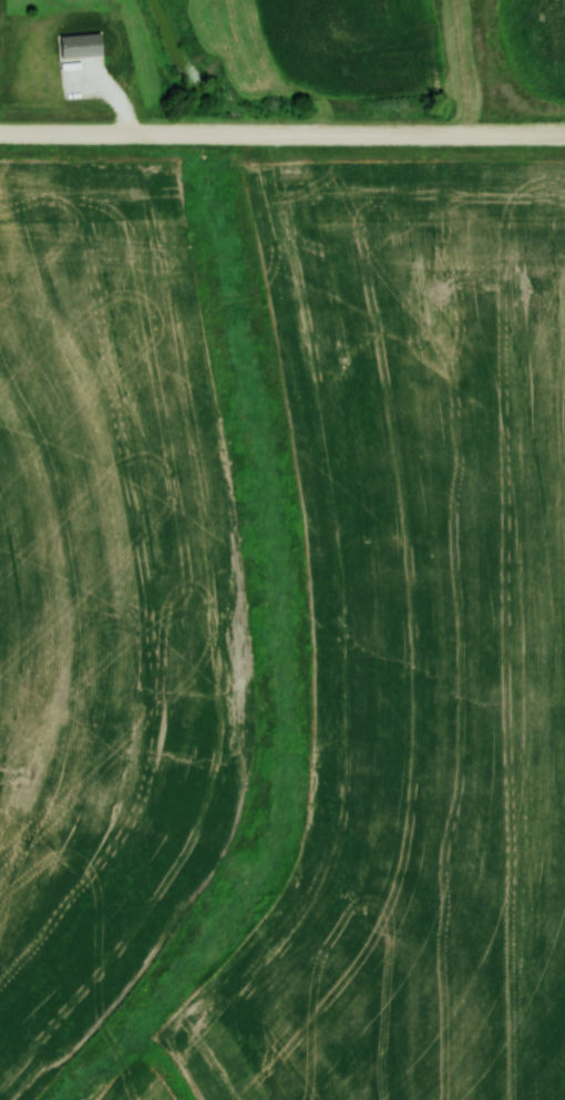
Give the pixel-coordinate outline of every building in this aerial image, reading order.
[(102,57),(102,34),(60,34),(60,57),(102,57)]
